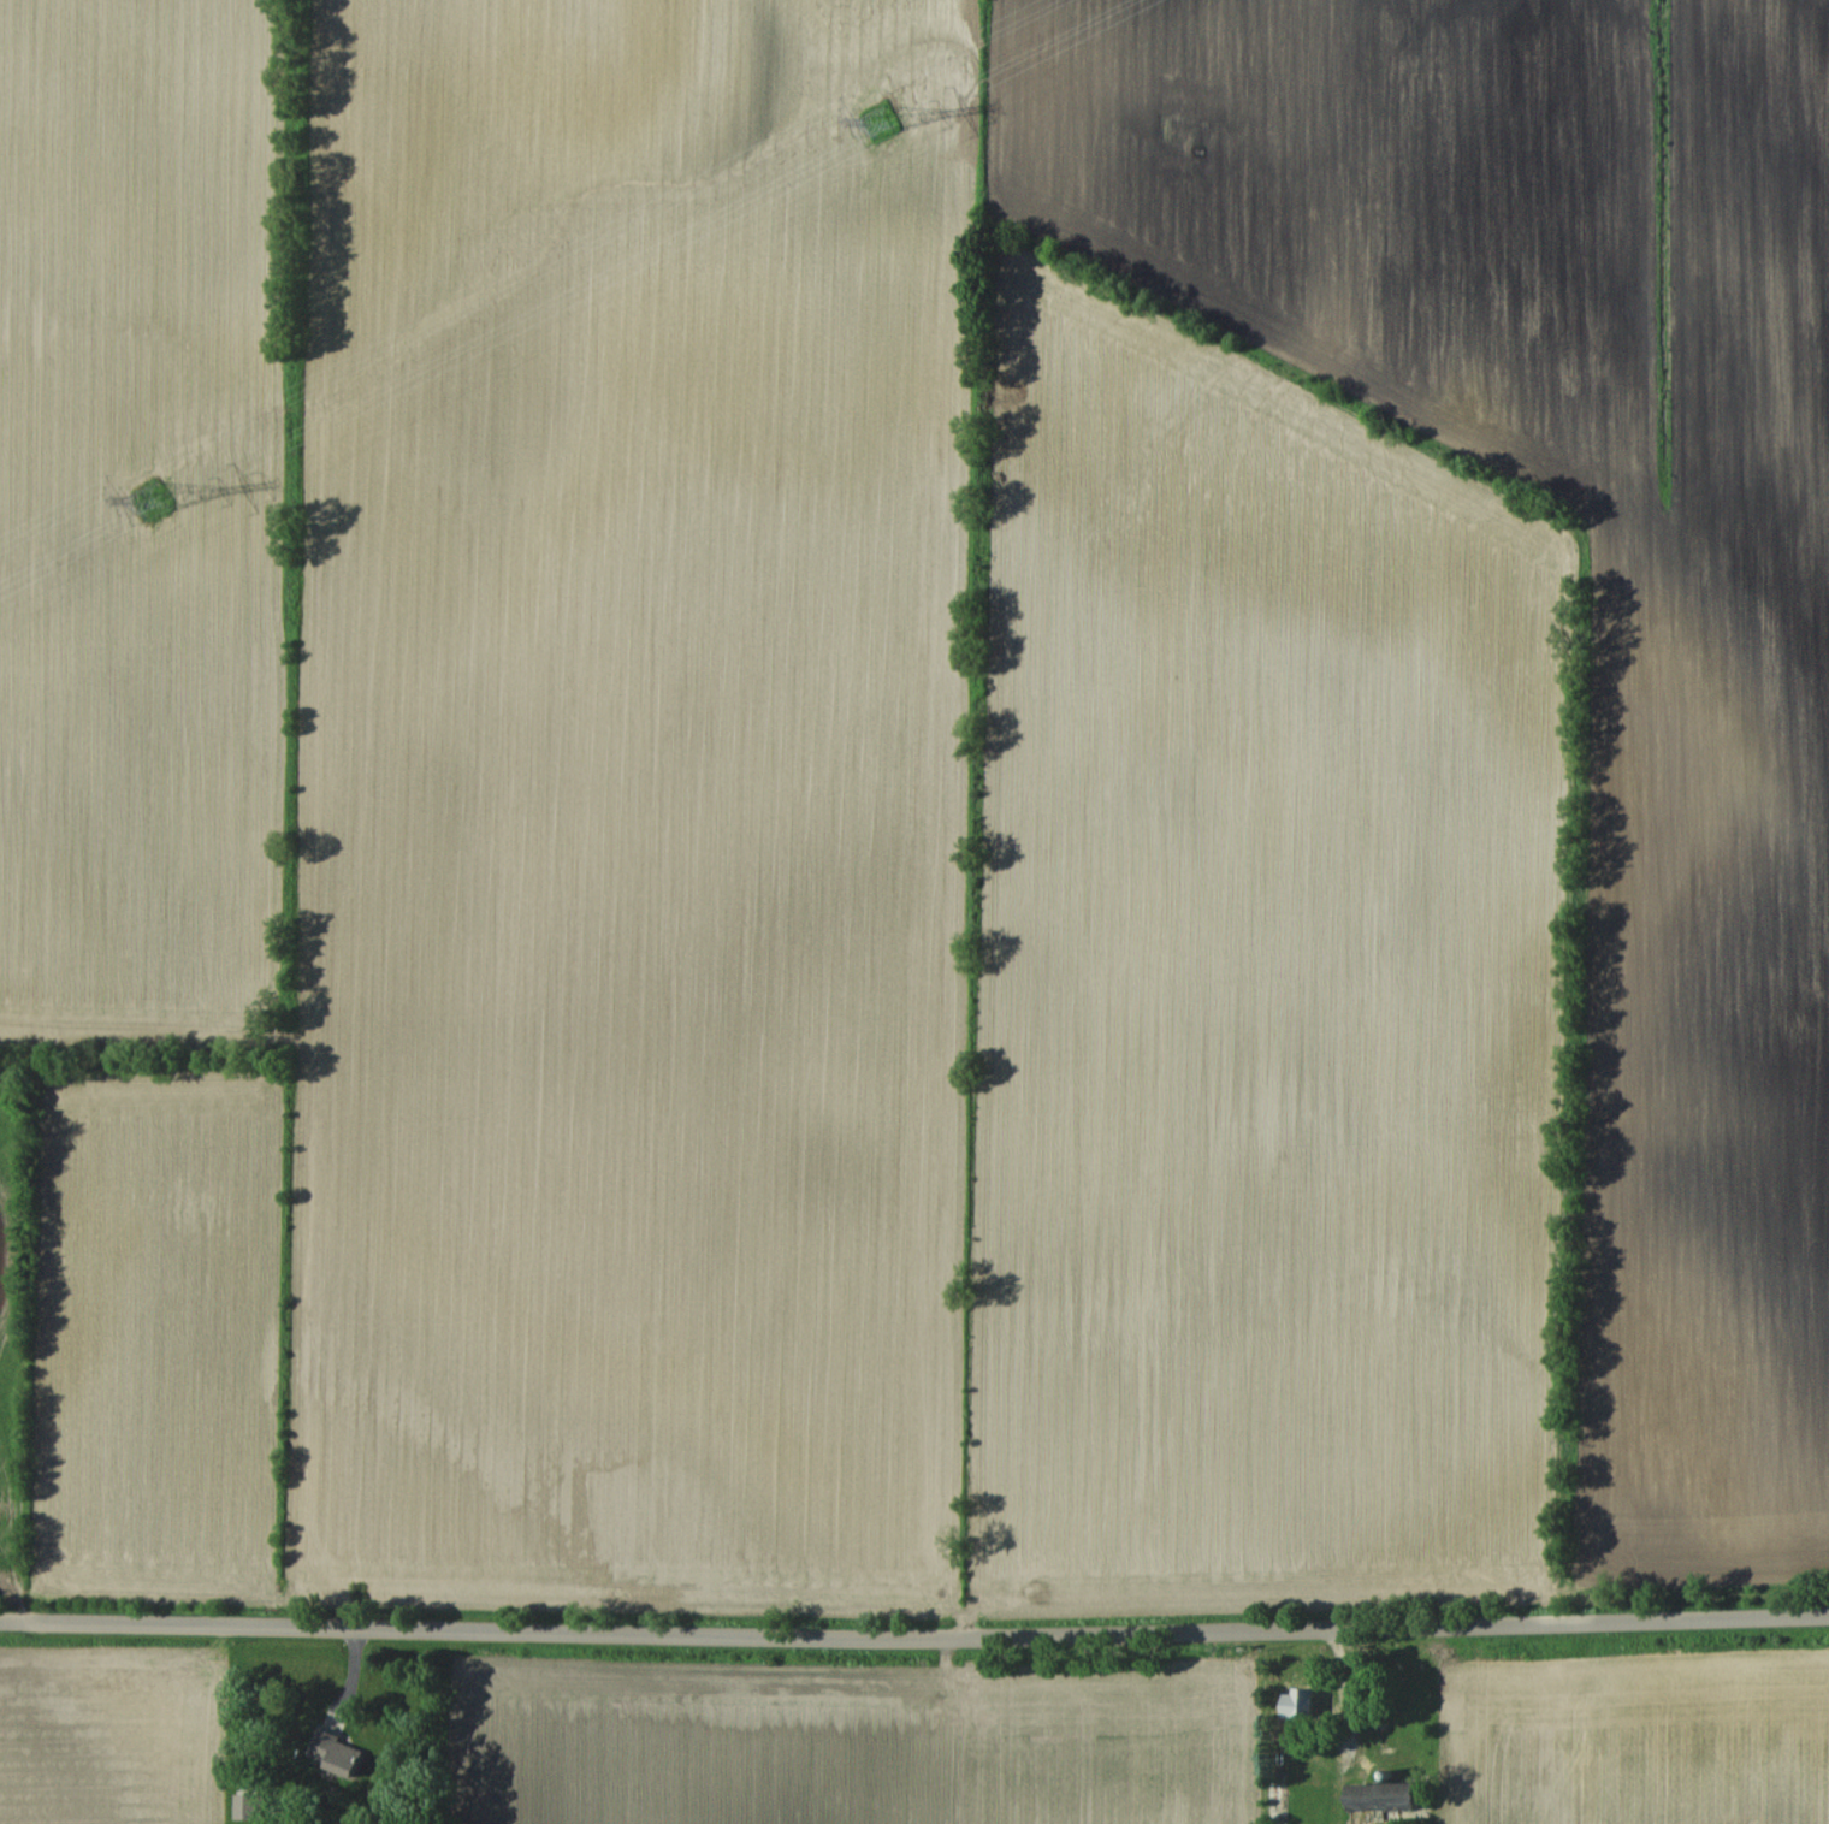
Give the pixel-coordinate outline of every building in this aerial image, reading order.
[(1320,1690),(1286,1689),(1286,1719),(1319,1719),(1320,1690)] [(365,1745),(316,1733),(309,1766),(357,1777),(365,1745)] [(1351,1819),(1423,1818),(1422,1783),(1351,1785),(1351,1819)]
